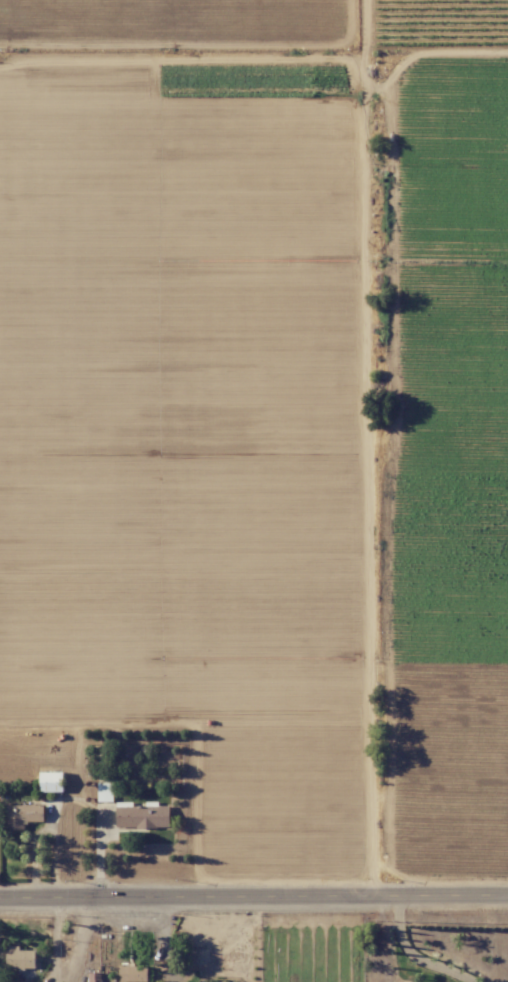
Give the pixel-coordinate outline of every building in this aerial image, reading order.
[(63,772),(40,772),(40,791),(63,791),(63,772)] [(112,802),(113,783),(97,782),(97,801),(112,802)] [(169,805),(157,805),(157,804),(132,804),(132,802),(116,802),(115,827),(169,828),(169,805)] [(7,830),(25,829),(25,822),(44,821),(43,804),(6,806),(7,830)] [(6,968),(35,968),(35,950),(19,950),(18,946),(6,946),(6,968)] [(120,966),(120,981),(137,981),(147,981),(147,966),(120,966)] [(102,973),(89,972),(88,981),(101,981),(102,973)]
